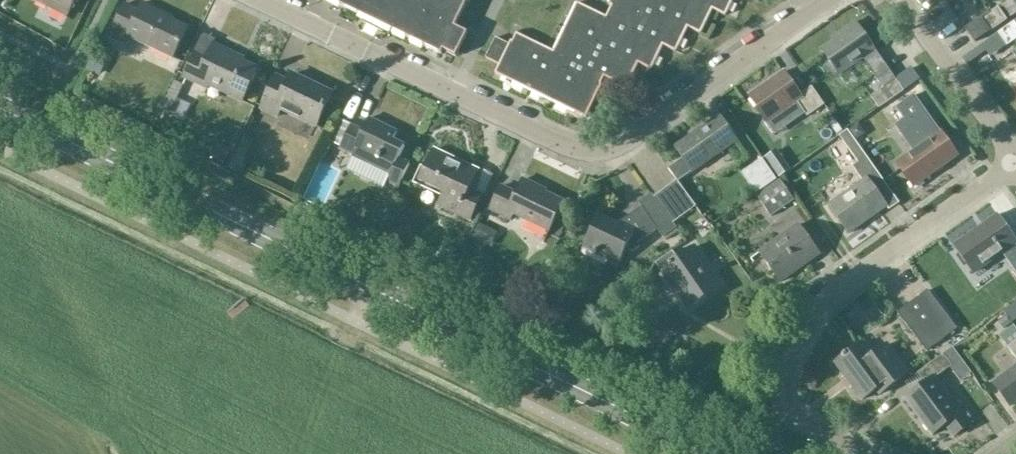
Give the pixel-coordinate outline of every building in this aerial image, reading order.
[(66,18),(75,0),(30,0),(66,18)] [(452,56),(456,58),(468,34),(457,28),(471,0),(327,0),(450,60),(452,56)] [(610,6),(613,7),(607,18),(578,4),(555,52),(517,34),(513,42),(511,41),(509,45),(496,38),(486,59),(499,65),(495,74),(587,118),(602,85),(600,84),(603,77),(627,88),(639,64),(652,70),(663,46),(676,53),(688,28),(701,34),(712,10),(726,16),(733,0),(613,0),(610,6)] [(142,3),(138,10),(125,4),(110,35),(127,43),(130,37),(171,57),(185,28),(170,20),(171,17),(142,3)] [(999,8),(990,14),(998,27),(1008,20),(999,8)] [(929,18),(938,38),(953,31),(943,11),(929,18)] [(975,43),(992,32),(998,27),(990,14),(983,19),(982,19),(966,31),(975,43)] [(904,91),(876,50),(856,22),(843,32),(845,35),(823,51),(840,75),(863,59),(884,89),(872,97),(880,108),(904,91)] [(1006,29),(1015,42),(1015,41),(1015,22),(1015,23),(1015,22),(1006,29)] [(990,56),(1006,45),(1008,47),(1015,42),(1006,29),(999,34),(982,46),(990,56)] [(182,77),(207,89),(208,86),(241,102),(257,69),(242,62),(244,59),(212,44),(205,59),(193,54),(182,77)] [(750,95),(768,122),(797,101),(808,116),(825,104),(812,86),(801,94),(784,71),(750,95)] [(260,108),(277,117),(281,110),(316,127),(331,94),(291,75),(287,82),(275,76),(260,108)] [(175,79),(161,107),(171,111),(184,83),(175,79)] [(905,120),(897,126),(914,152),(897,163),(913,187),(946,164),(932,143),(942,135),(944,135),(916,94),(897,107),(905,120)] [(669,169),(677,181),(678,182),(737,142),(720,117),(676,147),(684,158),(669,169)] [(339,149),(391,174),(388,181),(398,186),(409,163),(399,158),(405,145),(392,140),(396,131),(368,118),(362,131),(350,125),(339,149)] [(864,182),(829,207),(849,234),(888,207),(876,190),(886,182),(848,130),(839,137),(857,163),(853,166),(864,182)] [(245,159),(254,139),(247,137),(229,169),(243,175),(245,159)] [(223,166),(230,153),(216,146),(209,159),(223,166)] [(419,181),(444,192),(438,205),(469,220),(481,194),(469,188),(477,170),(434,149),(419,181)] [(776,180),(763,160),(752,168),(765,188),(776,180)] [(489,210),(511,220),(513,214),(549,231),(563,202),(538,190),(539,187),(522,179),(516,194),(500,186),(489,210)] [(795,200),(781,179),(757,196),(772,217),(795,200)] [(677,181),(655,197),(674,223),(696,207),(678,182),(677,181)] [(674,223),(655,197),(653,194),(639,203),(643,207),(642,208),(641,207),(616,224),(599,216),(583,248),(609,260),(604,269),(615,274),(627,248),(634,252),(641,246),(638,243),(657,229),(658,229),(664,238),(678,229),(674,223)] [(954,247),(973,273),(1015,243),(1015,241),(998,216),(954,247)] [(479,224),(473,239),(492,247),(498,232),(489,228),(479,224)] [(798,226),(760,254),(780,282),(819,255),(798,226)] [(673,252),(656,264),(688,310),(721,287),(694,247),(677,259),(673,252)] [(929,291),(917,300),(946,338),(957,330),(929,291)] [(917,300),(899,313),(927,352),(946,338),(917,300)] [(1014,326),(1000,337),(1008,348),(1015,343),(1015,329),(1014,326)] [(862,401),(876,390),(880,395),(908,374),(886,345),(872,356),(863,343),(835,364),(862,401)] [(957,396),(951,400),(935,379),(951,367),(943,355),(917,374),(925,384),(905,398),(932,436),(946,426),(954,437),(976,421),(957,396)] [(993,385),(1010,408),(1015,403),(1015,367),(993,385)]
